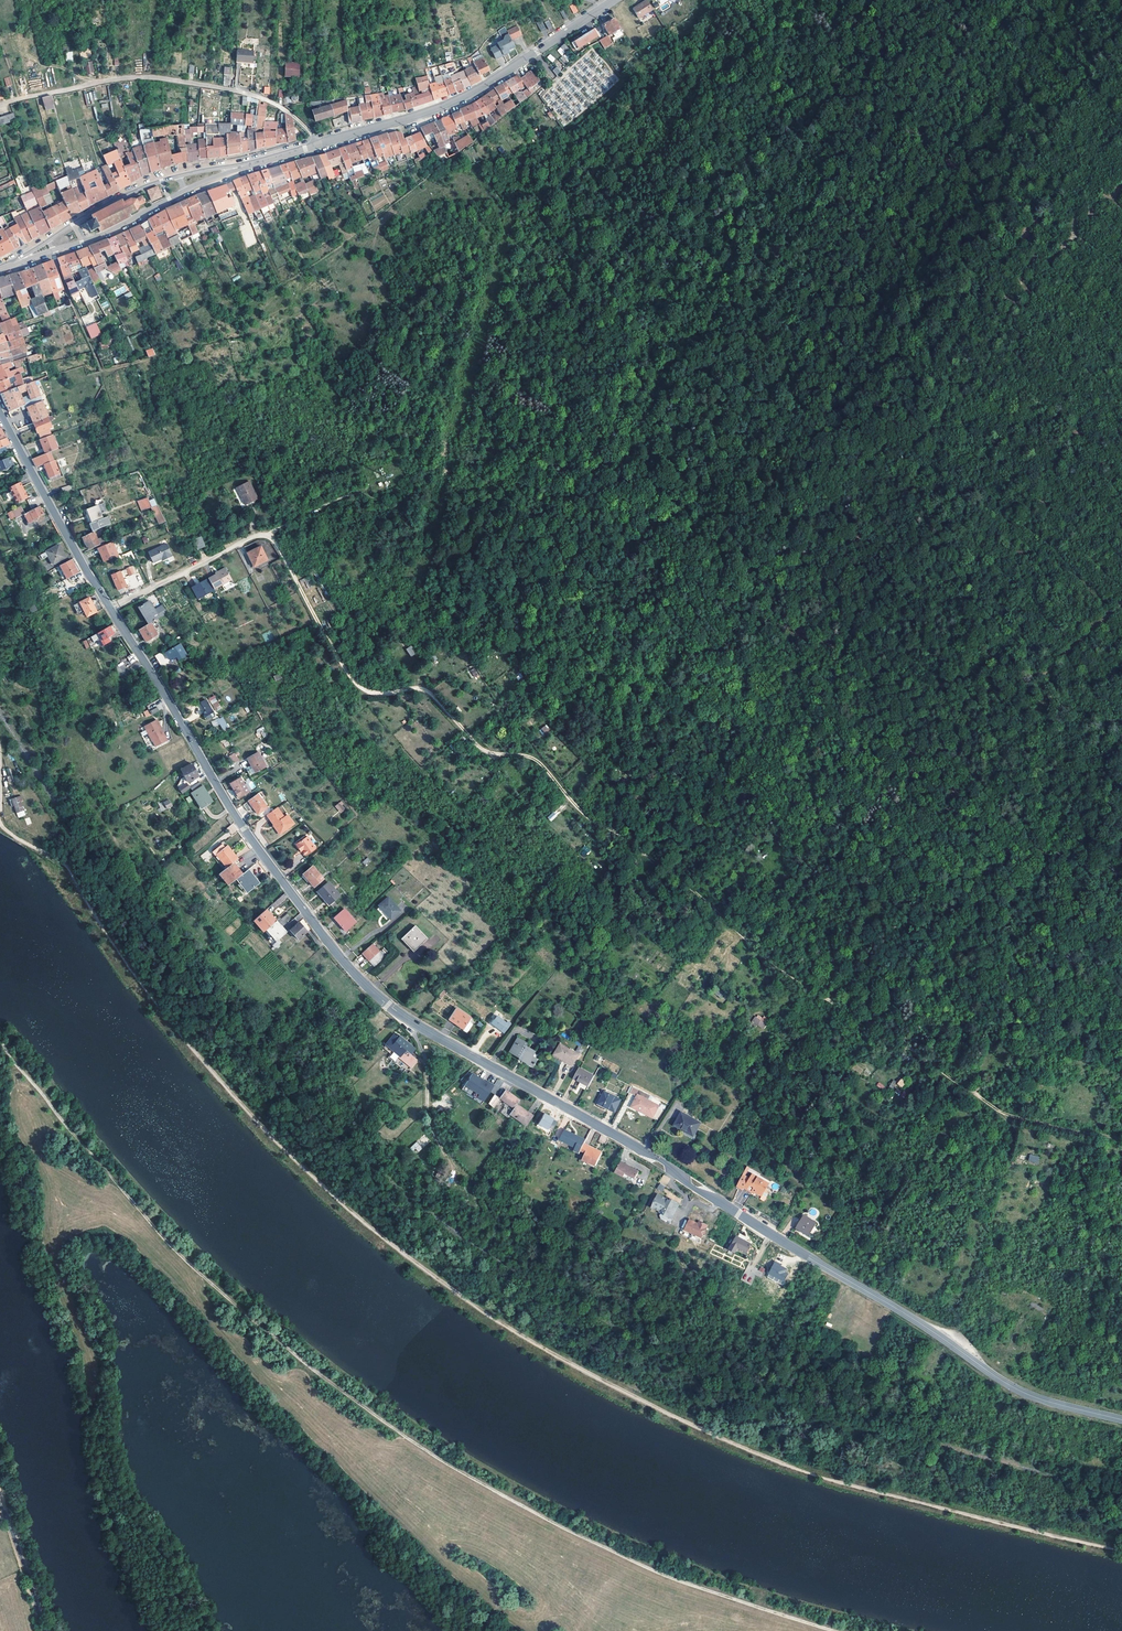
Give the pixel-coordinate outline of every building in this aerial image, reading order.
[(635,10),(637,15),(640,19),(654,10),(651,5),(649,1),(645,4),(643,6),(643,5),(635,10)] [(569,18),(565,10),(561,13),(566,20),(569,18)] [(621,29),(616,20),(605,26),(610,36),(607,38),(601,41),(604,48),(613,43),(611,41),(610,38),(612,37),(614,39),(615,42),(627,35),(625,31),(623,29),(621,29)] [(546,30),(542,21),(537,24),(541,33),(546,30)] [(554,28),(550,21),(546,23),(549,31),(554,28)] [(508,32),(510,36),(513,41),(523,36),(519,27),(508,32)] [(584,35),(573,42),(578,49),(599,35),(594,28),(586,33),(587,34),(584,36),(584,35)] [(503,53),(504,57),(511,54),(510,51),(516,48),(513,41),(510,36),(505,38),(503,43),(499,44),(500,46),(499,47),(503,53)] [(572,50),(566,44),(562,48),(568,54),(572,50)] [(503,53),(499,47),(493,50),(498,60),(504,57),(503,53)] [(557,50),(562,56),(565,53),(560,47),(557,50)] [(253,61),(254,55),(254,53),(238,52),(237,63),(253,64),(253,61)] [(546,58),(553,62),(556,58),(549,54),(546,58)] [(480,76),(475,64),(474,61),(472,58),(470,58),(469,59),(473,68),(466,71),(467,75),(472,86),(477,84),(482,81),(480,76)] [(475,64),(480,76),(485,74),(490,71),(485,59),(475,64)] [(93,61),(85,62),(86,74),(94,73),(93,61)] [(300,64),(287,64),(286,78),(299,79),(300,68),(300,64)] [(432,69),(435,79),(443,77),(439,67),(432,69)] [(562,72),(557,67),(554,71),(558,76),(562,72)] [(527,74),(522,77),(530,89),(531,89),(533,87),(542,79),(536,74),(531,70),(527,73),(527,74)] [(462,83),(465,89),(468,88),(472,86),(467,75),(466,71),(456,76),(452,78),(452,79),(454,86),(462,83)] [(524,90),(528,96),(533,92),(531,89),(530,89),(522,77),(519,73),(517,75),(514,77),(521,87),(524,90)] [(521,87),(514,77),(511,79),(507,81),(515,91),(521,87)] [(434,101),(430,86),(428,78),(416,79),(418,88),(420,92),(426,91),(427,95),(421,96),(420,95),(411,100),(413,109),(425,104),(432,102),(434,101)] [(435,79),(433,79),(434,85),(430,86),(434,101),(438,100),(441,98),(437,84),(435,79)] [(452,79),(445,82),(449,95),(455,93),(465,89),(462,83),(454,86),(452,79)] [(449,95),(445,82),(444,81),(437,84),(441,98),(445,97),(449,95)] [(517,105),(521,101),(517,95),(515,91),(507,81),(505,82),(504,83),(510,95),(513,99),(517,105)] [(503,99),(510,95),(504,83),(500,85),(496,87),(503,99)] [(502,115),(509,111),(506,104),(503,99),(496,87),(493,90),(490,92),(502,115)] [(409,110),(413,109),(411,100),(420,95),(420,92),(418,88),(414,89),(415,94),(405,97),(405,99),(403,100),(406,111),(409,110)] [(524,90),(517,95),(521,101),(528,96),(524,90)] [(94,104),(93,98),(95,98),(94,92),(90,93),(84,94),(86,105),(94,104)] [(483,97),(491,111),(495,109),(497,112),(493,115),(496,121),(502,115),(490,92),(485,95),(483,97)] [(384,112),(381,94),(371,96),(372,101),(374,119),(380,117),(384,116),(384,112)] [(392,114),(390,99),(390,96),(384,98),(383,94),(381,94),(384,112),(384,116),(389,115),(392,114)] [(359,107),(360,108),(361,122),(368,120),(374,119),(372,101),(371,96),(366,96),(359,97),(360,105),(359,107)] [(401,96),(395,97),(397,104),(399,112),(403,112),(406,111),(403,100),(401,96)] [(390,99),(392,114),(399,112),(397,104),(395,97),(390,99)] [(488,119),(491,125),(496,121),(493,115),(491,111),(483,97),(480,99),(477,101),(485,114),(488,119)] [(54,106),(52,98),(43,100),(45,108),(54,106)] [(349,98),(347,99),(347,102),(348,112),(349,116),(349,123),(353,122),(353,124),(357,123),(361,122),(360,108),(351,110),(349,98)] [(347,102),(347,99),(340,100),(330,101),(319,102),(311,103),(311,108),(323,106),(323,109),(313,113),(316,122),(344,113),(348,112),(347,102)] [(509,111),(517,105),(513,99),(506,104),(509,111)] [(478,116),(485,114),(477,101),(475,102),(473,103),(478,116)] [(258,118),(257,129),(256,131),(265,130),(265,123),(266,123),(267,111),(267,105),(259,102),(258,117),(258,118)] [(481,123),(478,116),(473,103),(467,106),(461,108),(462,110),(466,120),(472,119),(474,126),(480,123),(481,123)] [(453,113),(457,124),(461,123),(463,129),(468,127),(466,120),(462,110),(456,112),(453,113)] [(457,124),(453,113),(447,116),(442,118),(442,119),(449,134),(459,130),(460,130),(457,124)] [(14,114),(0,119),(0,126),(16,121),(14,114)] [(241,134),(244,134),(245,134),(246,126),(247,116),(232,114),(232,116),(231,126),(238,126),(238,135),(231,135),(231,136),(227,136),(227,140),(228,156),(241,154),(241,134)] [(287,130),(289,143),(293,142),(295,141),(293,123),(296,123),(293,120),(285,114),(286,130),(287,130)] [(231,135),(231,126),(232,116),(227,116),(227,125),(220,125),(220,136),(227,136),(231,136),(231,135)] [(349,125),(349,123),(349,116),(345,117),(333,121),(335,128),(339,129),(349,125)] [(438,120),(436,121),(443,137),(446,143),(451,140),(449,134),(442,119),(438,120)] [(481,123),(480,123),(484,130),(491,125),(488,119),(481,123)] [(434,148),(441,147),(446,146),(447,145),(446,143),(443,137),(436,121),(427,125),(422,127),(425,135),(428,139),(435,136),(439,143),(432,145),(434,148)] [(270,147),(275,146),(277,131),(278,131),(279,124),(266,123),(265,123),(265,130),(265,134),(265,148),(270,147)] [(199,128),(198,128),(198,137),(206,137),(206,125),(199,125),(199,128)] [(206,137),(207,140),(207,147),(207,157),(207,158),(207,160),(208,160),(214,158),(221,157),(220,140),(214,140),(214,136),(220,136),(220,125),(206,125),(206,137)] [(161,143),(155,144),(160,170),(173,165),(187,163),(185,142),(184,131),(183,126),(167,127),(151,129),(153,138),(169,135),(169,136),(179,136),(181,154),(172,156),(168,138),(160,140),(161,143)] [(198,137),(198,128),(198,127),(189,128),(189,130),(190,138),(198,137)] [(191,145),(190,138),(189,130),(184,131),(185,142),(187,163),(189,162),(193,162),(191,145)] [(281,145),(289,143),(287,130),(286,130),(278,131),(277,131),(275,146),(281,145)] [(257,150),(256,135),(255,133),(251,134),(251,132),(248,132),(248,140),(249,152),(253,151),(257,150)] [(410,150),(406,140),(404,141),(403,134),(396,133),(388,136),(390,142),(394,156),(402,151),(403,153),(410,150)] [(244,141),(244,134),(241,134),(241,154),(244,153),(249,152),(248,140),(244,141)] [(260,149),(265,148),(265,134),(256,135),(257,150),(260,149)] [(411,138),(417,151),(425,147),(429,154),(432,151),(429,147),(427,147),(420,134),(415,136),(411,138)] [(390,142),(388,136),(388,135),(381,137),(376,138),(385,159),(394,156),(390,142)] [(473,142),(468,135),(464,138),(461,140),(459,136),(453,138),(459,151),(473,142)] [(387,166),(385,159),(376,138),(374,139),(370,140),(377,160),(378,161),(381,169),(387,166)] [(411,153),(417,151),(411,138),(408,139),(406,140),(410,150),(411,153)] [(198,140),(199,145),(199,156),(199,158),(207,157),(207,147),(207,140),(198,140)] [(375,161),(377,160),(370,140),(366,142),(362,143),(369,158),(373,157),(375,161)] [(146,156),(151,173),(156,171),(160,170),(155,144),(154,143),(144,146),(146,156)] [(357,144),(363,160),(367,170),(372,167),(373,167),(371,163),(369,158),(362,143),(359,144),(357,144)] [(350,147),(344,149),(351,166),(363,160),(357,144),(350,147)] [(199,156),(199,145),(191,145),(193,162),(195,161),(200,161),(199,159),(199,158),(199,156)] [(146,175),(151,173),(146,156),(144,146),(133,150),(135,154),(139,167),(142,177),(146,175)] [(446,146),(441,147),(434,148),(435,149),(439,156),(448,151),(446,146)] [(346,168),(339,151),(338,149),(331,152),(327,154),(328,155),(326,155),(335,179),(339,177),(341,177),(348,174),(348,173),(346,168)] [(341,150),(339,151),(346,168),(348,173),(348,174),(349,177),(352,183),(357,180),(355,175),(354,173),(351,166),(344,149),(341,150)] [(126,186),(130,184),(123,169),(124,169),(120,160),(116,151),(103,157),(108,165),(114,178),(119,190),(126,186)] [(123,169),(130,184),(137,180),(142,177),(139,167),(135,154),(127,157),(130,166),(124,169),(123,169)] [(335,179),(326,155),(320,157),(328,177),(330,181),(335,179)] [(397,163),(394,156),(385,159),(387,166),(397,163)] [(328,177),(320,157),(312,159),(319,173),(322,180),(328,177)] [(306,160),(295,163),(302,177),(303,179),(319,173),(312,159),(306,160)] [(378,161),(371,163),(373,167),(372,167),(375,174),(382,171),(381,169),(378,161)] [(302,177),(295,163),(291,164),(286,166),(289,173),(293,181),(302,177)] [(114,178),(108,165),(102,168),(109,184),(104,188),(108,197),(114,194),(119,190),(114,178)] [(298,194),(295,187),(293,181),(289,173),(286,166),(284,166),(280,168),(289,189),(293,196),(298,194)] [(273,169),(268,171),(273,184),(279,181),(281,187),(275,189),(277,194),(280,202),(293,196),(289,189),(280,168),(273,169)] [(431,174),(428,169),(420,173),(424,180),(431,174)] [(67,175),(68,177),(71,185),(81,181),(78,173),(79,173),(78,171),(73,173),(67,175)] [(85,193),(89,207),(95,204),(105,199),(108,197),(104,188),(97,171),(85,176),(82,171),(79,173),(78,173),(81,181),(83,187),(85,193)] [(277,194),(275,189),(273,184),(268,171),(265,172),(261,173),(269,191),(274,204),(275,205),(280,202),(277,194)] [(355,175),(357,180),(364,177),(362,171),(355,175)] [(262,194),(267,207),(274,204),(269,191),(261,173),(258,174),(254,175),(256,180),(261,190),(262,194)] [(254,193),(261,190),(256,180),(254,175),(251,176),(247,177),(253,190),(254,193)] [(56,182),(60,190),(71,185),(68,177),(56,182)] [(253,190),(247,177),(243,179),(240,180),(246,193),(253,190)] [(233,183),(238,194),(241,199),(248,215),(254,212),(248,199),(246,193),(240,180),(236,181),(233,183)] [(56,182),(46,187),(52,200),(53,202),(50,204),(60,221),(61,224),(67,220),(72,218),(61,194),(60,190),(56,182)] [(318,192),(313,182),(305,185),(307,189),(310,195),(318,192)] [(236,216),(232,203),(230,197),(238,194),(233,183),(227,185),(218,189),(202,194),(211,216),(228,209),(229,212),(219,216),(219,218),(213,220),(215,225),(220,234),(226,231),(222,223),(236,216)] [(304,183),(295,187),(298,194),(307,189),(305,185),(304,183)] [(46,220),(51,230),(57,226),(61,224),(60,221),(50,204),(53,202),(52,200),(46,187),(33,192),(46,220)] [(158,187),(148,192),(152,202),(162,197),(158,187)] [(76,215),(81,212),(73,191),(72,189),(61,194),(72,218),(76,215)] [(89,207),(85,193),(80,195),(78,189),(73,191),(81,212),(85,210),(89,207)] [(33,192),(22,197),(21,197),(24,203),(29,214),(29,213),(31,217),(39,236),(45,234),(51,230),(46,220),(33,192)] [(195,196),(212,233),(213,237),(214,236),(220,234),(215,225),(213,220),(211,216),(202,194),(198,195),(195,196)] [(256,197),(261,210),(267,207),(262,194),(256,197)] [(384,195),(371,201),(374,209),(387,203),(384,195)] [(195,224),(198,233),(204,230),(206,236),(212,233),(195,196),(190,199),(185,202),(195,224)] [(256,197),(255,196),(248,199),(254,212),(261,210),(256,197)] [(145,204),(142,197),(135,201),(131,200),(124,203),(122,201),(92,217),(94,221),(86,224),(90,233),(98,229),(100,233),(131,217),(129,214),(136,211),(138,207),(145,204)] [(182,203),(179,205),(192,236),(198,233),(195,224),(185,202),(182,203)] [(172,208),(166,210),(173,226),(181,241),(190,237),(192,236),(179,205),(172,208)] [(165,233),(172,246),(181,241),(173,226),(166,210),(161,213),(157,216),(165,233)] [(29,213),(29,214),(22,217),(32,240),(36,238),(39,236),(31,217),(29,213)] [(158,240),(163,250),(172,246),(165,233),(157,216),(152,219),(148,221),(158,240)] [(3,229),(15,250),(17,249),(19,248),(9,230),(3,217),(1,218),(2,220),(0,221),(0,225),(2,227),(3,229)] [(18,225),(27,243),(29,242),(32,240),(22,217),(20,218),(18,219),(16,221),(18,225)] [(147,236),(156,254),(157,253),(163,250),(158,240),(148,221),(143,224),(141,226),(147,236)] [(9,230),(19,248),(23,246),(27,243),(18,225),(9,230)] [(135,228),(129,231),(138,248),(141,253),(141,254),(135,257),(137,263),(149,257),(156,254),(147,236),(141,226),(135,228)] [(8,254),(15,250),(3,229),(0,231),(0,258),(8,254)] [(126,232),(123,234),(133,257),(141,253),(138,248),(129,231),(126,232)] [(115,237),(130,266),(134,264),(132,258),(133,258),(133,257),(123,234),(120,235),(115,237)] [(107,240),(118,264),(124,262),(127,268),(129,268),(131,267),(130,266),(115,237),(111,239),(107,240)] [(94,269),(101,282),(119,272),(122,271),(118,264),(107,240),(95,245),(89,248),(98,267),(94,269)] [(83,250),(76,253),(83,269),(85,268),(93,284),(93,286),(101,282),(94,269),(98,267),(89,248),(83,250)] [(70,255),(64,257),(72,275),(79,272),(82,279),(76,282),(77,285),(76,285),(79,292),(82,298),(87,295),(84,290),(93,284),(85,268),(83,269),(76,253),(70,255)] [(72,275),(64,257),(57,260),(61,271),(64,279),(71,276),(71,275),(72,275)] [(177,259),(174,261),(179,270),(183,268),(177,259)] [(45,264),(42,265),(49,284),(56,302),(67,298),(64,292),(60,281),(53,261),(45,264)] [(43,298),(48,312),(50,311),(59,308),(56,302),(49,284),(42,265),(39,266),(32,269),(43,298)] [(43,298),(32,269),(29,270),(18,274),(28,295),(32,305),(38,317),(42,315),(48,312),(43,298)] [(75,283),(76,285),(77,285),(76,282),(82,279),(79,272),(72,275),(71,275),(71,276),(75,283)] [(28,295),(18,274),(12,275),(8,276),(16,295),(16,297),(20,306),(24,314),(24,315),(27,314),(25,308),(32,305),(28,295)] [(0,294),(2,299),(16,295),(8,276),(1,278),(0,278),(0,293),(0,294)] [(68,287),(75,283),(71,276),(64,279),(68,287)] [(75,283),(68,287),(72,296),(79,292),(76,285),(75,283)] [(91,303),(87,295),(82,298),(86,305),(91,303)] [(59,308),(50,311),(51,314),(63,310),(72,307),(70,304),(59,308)] [(10,320),(6,311),(0,314),(0,327),(1,326),(0,324),(6,322),(10,320)] [(0,327),(0,335),(3,334),(4,336),(7,335),(20,330),(17,323),(15,318),(10,320),(6,322),(0,324),(1,326),(0,327)] [(86,327),(91,339),(101,334),(96,322),(86,327)] [(20,330),(7,335),(10,342),(22,338),(20,330)] [(25,346),(22,338),(10,342),(13,350),(25,346)] [(121,345),(118,338),(100,343),(102,350),(121,345)] [(9,351),(6,342),(0,344),(0,354),(9,351)] [(25,346),(13,350),(9,351),(0,354),(0,361),(26,354),(33,352),(32,350),(30,350),(30,349),(27,350),(25,346)] [(156,355),(153,349),(146,352),(148,358),(156,355)] [(22,381),(38,375),(37,370),(31,372),(29,363),(35,361),(36,365),(42,364),(41,354),(27,358),(2,366),(0,367),(0,383),(20,376),(22,381)] [(2,366),(27,358),(26,354),(0,361),(0,367),(2,366)] [(0,383),(0,393),(1,395),(24,386),(24,385),(22,381),(20,376),(0,383)] [(27,384),(24,385),(24,386),(1,395),(6,408),(7,407),(9,413),(24,406),(20,395),(27,392),(31,402),(36,399),(40,398),(39,396),(34,383),(28,385),(27,384)] [(33,424),(47,418),(48,418),(42,401),(31,406),(30,404),(28,405),(29,407),(26,408),(33,424)] [(48,420),(47,418),(33,424),(37,434),(42,432),(44,437),(48,435),(46,430),(52,428),(48,420)] [(40,441),(45,455),(49,453),(57,450),(51,436),(40,441)] [(0,441),(0,454),(7,451),(6,447),(10,446),(6,439),(0,441)] [(49,453),(45,455),(32,461),(37,469),(44,466),(53,462),(49,453)] [(10,458),(0,462),(0,472),(3,471),(6,471),(9,469),(8,468),(13,467),(10,458)] [(53,462),(44,466),(49,479),(50,479),(59,476),(53,462)] [(20,483),(9,489),(11,493),(13,498),(17,504),(18,503),(28,498),(20,483)] [(258,500),(249,483),(234,490),(242,507),(258,500)] [(242,507),(234,490),(233,491),(241,508),(242,507)] [(149,502),(152,509),(158,507),(155,500),(149,502)] [(105,513),(102,505),(87,511),(92,524),(89,525),(92,533),(99,530),(111,525),(108,518),(103,520),(101,515),(105,513)] [(24,515),(25,515),(20,507),(8,514),(11,520),(15,518),(15,519),(24,515)] [(25,515),(24,515),(29,524),(33,522),(33,521),(43,516),(39,507),(34,510),(25,515)] [(158,507),(152,509),(159,526),(165,523),(163,519),(158,507)] [(78,519),(75,511),(66,516),(71,523),(78,520),(78,519)] [(92,524),(87,511),(84,512),(89,525),(92,524)] [(99,545),(94,533),(83,539),(89,551),(99,545)] [(191,543),(193,546),(196,552),(205,548),(202,543),(200,539),(191,543)] [(118,557),(116,552),(112,543),(98,549),(102,558),(104,563),(118,557)] [(66,558),(59,545),(38,556),(41,561),(49,557),(53,565),(66,558)] [(171,558),(165,545),(147,554),(152,565),(161,561),(165,559),(166,561),(171,558)] [(260,548),(256,550),(247,554),(248,556),(253,567),(254,568),(267,562),(260,548)] [(79,574),(71,560),(60,566),(67,580),(79,574)] [(133,567),(127,570),(124,571),(127,578),(130,577),(137,574),(133,567)] [(209,581),(209,582),(214,591),(222,587),(231,581),(227,572),(226,571),(217,576),(209,581)] [(126,588),(120,573),(112,576),(118,591),(126,588)] [(207,581),(198,586),(192,590),(194,593),(198,601),(205,597),(214,592),(208,583),(207,581)] [(233,584),(231,581),(222,587),(223,590),(233,584)] [(67,591),(69,595),(77,590),(75,586),(67,591)] [(97,613),(90,598),(80,604),(87,618),(97,613)] [(38,610),(34,604),(29,606),(32,613),(38,610)] [(140,609),(145,619),(149,626),(167,616),(163,609),(162,608),(154,613),(149,604),(140,609)] [(159,637),(151,625),(140,632),(147,644),(159,637)] [(114,635),(109,627),(103,631),(95,635),(101,647),(111,642),(109,638),(114,635)] [(187,657),(180,646),(166,655),(171,662),(177,659),(178,660),(180,659),(181,661),(187,657)] [(415,654),(411,647),(406,651),(411,657),(415,654)] [(132,654),(127,657),(131,664),(136,661),(132,654)] [(168,664),(162,655),(156,659),(161,668),(168,664)] [(164,711),(159,701),(147,708),(152,717),(164,711)] [(215,716),(207,702),(201,705),(207,715),(205,716),(207,721),(211,718),(212,720),(215,718),(214,716),(215,716)] [(217,702),(214,703),(212,704),(217,713),(219,711),(222,710),(217,702)] [(229,728),(223,718),(218,721),(224,731),(229,728)] [(166,743),(164,739),(163,737),(164,736),(159,726),(156,722),(145,728),(153,744),(155,749),(166,743)] [(541,734),(550,731),(547,725),(539,729),(541,734)] [(254,731),(258,737),(262,735),(263,738),(268,736),(262,726),(254,731)] [(221,742),(226,748),(230,744),(226,739),(221,742)] [(266,768),(258,753),(247,760),(253,769),(256,774),(266,768)] [(239,761),(235,754),(229,758),(233,765),(239,761)] [(208,781),(198,762),(197,763),(192,765),(199,778),(189,784),(188,785),(191,791),(201,785),(208,781)] [(199,778),(192,765),(182,771),(189,784),(199,778)] [(256,774),(253,769),(247,772),(251,777),(256,774)] [(249,793),(241,780),(231,785),(239,799),(249,793)] [(183,795),(191,791),(188,785),(179,790),(183,795)] [(214,805),(209,797),(201,785),(191,791),(194,795),(193,796),(199,805),(203,812),(214,805)] [(268,809),(259,795),(244,806),(248,812),(251,811),(254,809),(258,816),(268,809)] [(191,797),(197,806),(202,814),(214,806),(214,805),(203,812),(199,805),(193,796),(191,797)] [(26,813),(25,812),(21,800),(13,802),(13,804),(15,803),(17,809),(18,814),(19,816),(26,813)] [(172,808),(169,802),(164,804),(167,811),(172,808)] [(345,810),(339,804),(336,806),(342,813),(345,810)] [(281,833),(286,829),(290,826),(284,819),(277,809),(274,812),(267,816),(274,826),(275,825),(281,833)] [(554,811),(547,818),(551,822),(558,816),(554,811)] [(290,826),(286,829),(281,833),(275,825),(274,826),(280,835),(287,830),(294,825),(288,816),(284,819),(290,826)] [(232,835),(239,830),(233,823),(227,828),(232,835)] [(307,858),(308,857),(317,850),(313,844),(308,839),(299,846),(297,847),(300,852),(302,851),(304,853),(304,854),(307,858)] [(230,849),(226,844),(225,843),(220,848),(215,852),(219,858),(228,868),(234,863),(238,860),(230,849)] [(200,856),(204,860),(211,855),(207,850),(200,856)] [(228,868),(219,858),(215,852),(213,853),(213,854),(216,857),(215,858),(216,860),(225,871),(228,868)] [(371,862),(368,858),(362,863),(366,867),(371,862)] [(238,880),(244,875),(234,863),(228,868),(225,871),(220,874),(229,886),(238,880)] [(324,881),(315,870),(313,868),(304,876),(306,879),(314,889),(319,885),(324,881)] [(260,884),(259,882),(249,870),(244,875),(238,880),(247,892),(248,893),(260,884)] [(324,899),(334,891),(329,884),(319,893),(324,899)] [(340,896),(334,891),(324,899),(329,905),(340,896)] [(382,910),(391,902),(388,898),(378,906),(382,910)] [(271,912),(280,904),(276,900),(268,908),(271,912)] [(400,911),(391,902),(382,910),(390,920),(400,911)] [(356,923),(345,910),(334,920),(346,933),(356,923)] [(268,930),(275,923),(268,916),(269,915),(267,911),(261,916),(254,922),(265,933),(267,931),(268,930)] [(299,913),(292,919),(287,913),(278,920),(287,931),(303,918),(299,913)] [(276,923),(269,915),(268,916),(275,923),(276,923)] [(311,930),(304,919),(304,920),(291,932),(299,941),(311,930)] [(268,930),(267,931),(277,942),(282,938),(286,934),(279,926),(276,923),(275,923),(268,930)] [(427,940),(415,927),(401,940),(413,953),(427,940)] [(285,940),(282,938),(277,942),(273,946),(275,948),(281,943),(281,944),(285,940)] [(370,962),(379,953),(372,946),(370,948),(362,955),(369,962),(370,962)] [(379,953),(370,962),(377,969),(386,960),(380,953),(379,953)] [(728,996),(717,988),(714,993),(722,999),(724,997),(726,999),(728,996)] [(447,993),(445,991),(439,998),(440,999),(441,1000),(447,993)] [(464,1031),(470,1021),(471,1019),(468,1018),(457,1010),(456,1011),(449,1021),(461,1029),(464,1031)] [(505,1034),(511,1025),(494,1013),(488,1022),(505,1034)] [(752,1022),(763,1029),(768,1022),(756,1014),(752,1022)] [(391,1049),(399,1040),(395,1037),(387,1045),(391,1049)] [(390,1050),(396,1056),(400,1059),(399,1060),(410,1070),(417,1063),(410,1057),(414,1052),(406,1045),(400,1039),(399,1040),(391,1049),(390,1050)] [(528,1045),(526,1044),(518,1039),(517,1042),(510,1054),(520,1060),(521,1058),(524,1059),(523,1061),(522,1062),(526,1064),(528,1065),(532,1068),(534,1066),(535,1066),(536,1065),(535,1064),(537,1060),(533,1058),(535,1054),(535,1053),(526,1048),(528,1045)] [(561,1046),(560,1048),(555,1056),(554,1057),(572,1068),(579,1056),(561,1046)] [(589,1074),(579,1069),(574,1079),(579,1082),(589,1087),(591,1084),(591,1083),(586,1081),(589,1074)] [(475,1100),(482,1105),(496,1087),(489,1083),(488,1085),(483,1082),(484,1081),(475,1074),(464,1089),(476,1098),(475,1100)] [(589,1087),(579,1082),(577,1085),(587,1091),(589,1087)] [(515,1109),(517,1105),(520,1101),(507,1091),(501,1099),(515,1109)] [(647,1101),(647,1100),(649,1096),(645,1094),(640,1091),(638,1096),(633,1106),(644,1112),(643,1114),(653,1119),(659,1107),(650,1103),(647,1101)] [(620,1101),(607,1095),(604,1093),(599,1104),(601,1106),(604,1107),(605,1106),(609,1108),(608,1109),(614,1112),(620,1101)] [(493,1110),(501,1099),(496,1096),(489,1106),(492,1109),(493,1110)] [(533,1116),(528,1112),(523,1109),(517,1105),(515,1109),(510,1116),(516,1119),(521,1123),(527,1126),(533,1116)] [(552,1132),(558,1119),(543,1113),(538,1126),(552,1132)] [(682,1114),(679,1119),(677,1124),(675,1127),(681,1130),(682,1128),(694,1135),(697,1130),(700,1124),(682,1114)] [(581,1154),(581,1153),(585,1145),(587,1141),(562,1129),(558,1139),(574,1147),(572,1151),(580,1155),(581,1154)] [(420,1139),(425,1144),(429,1140),(423,1135),(420,1139)] [(421,1147),(417,1143),(410,1149),(413,1152),(416,1150),(419,1153),(422,1150),(422,1149),(423,1148),(421,1147)] [(596,1167),(598,1165),(602,1157),(593,1153),(595,1150),(585,1145),(581,1153),(586,1155),(585,1158),(583,1161),(596,1167)] [(1030,1154),(1028,1161),(1038,1163),(1040,1156),(1030,1154)] [(639,1173),(621,1164),(615,1174),(620,1177),(624,1179),(626,1175),(635,1180),(639,1173)] [(659,1182),(666,1186),(671,1179),(664,1174),(659,1182)] [(635,1180),(626,1175),(624,1179),(633,1184),(635,1180)] [(767,1193),(769,1189),(768,1188),(770,1185),(764,1182),(760,1180),(760,1181),(753,1177),(752,1179),(752,1181),(747,1178),(745,1177),(738,1189),(739,1190),(741,1191),(741,1190),(745,1192),(746,1190),(753,1194),(754,1194),(755,1193),(758,1194),(761,1196),(762,1195),(766,1194),(767,1193)] [(659,1184),(657,1190),(663,1192),(665,1186),(659,1184)] [(664,1217),(666,1218),(672,1221),(680,1205),(675,1202),(671,1200),(670,1203),(668,1202),(668,1201),(667,1200),(664,1198),(657,1195),(651,1209),(657,1211),(661,1213),(664,1215),(664,1217)] [(672,1221),(666,1218),(664,1217),(664,1215),(661,1213),(659,1217),(661,1220),(664,1222),(670,1225),(672,1221)] [(797,1229),(806,1235),(810,1237),(815,1228),(817,1224),(804,1216),(802,1220),(797,1229)] [(698,1224),(689,1220),(684,1231),(691,1235),(701,1240),(707,1226),(702,1224),(701,1226),(698,1224)] [(701,1240),(691,1235),(689,1240),(698,1244),(701,1240)] [(752,1245),(738,1237),(730,1251),(736,1254),(739,1249),(748,1253),(752,1245)] [(773,1262),(767,1278),(783,1284),(790,1268),(773,1262)] [(870,1458),(845,1450),(842,1459),(867,1467),(870,1458)]
